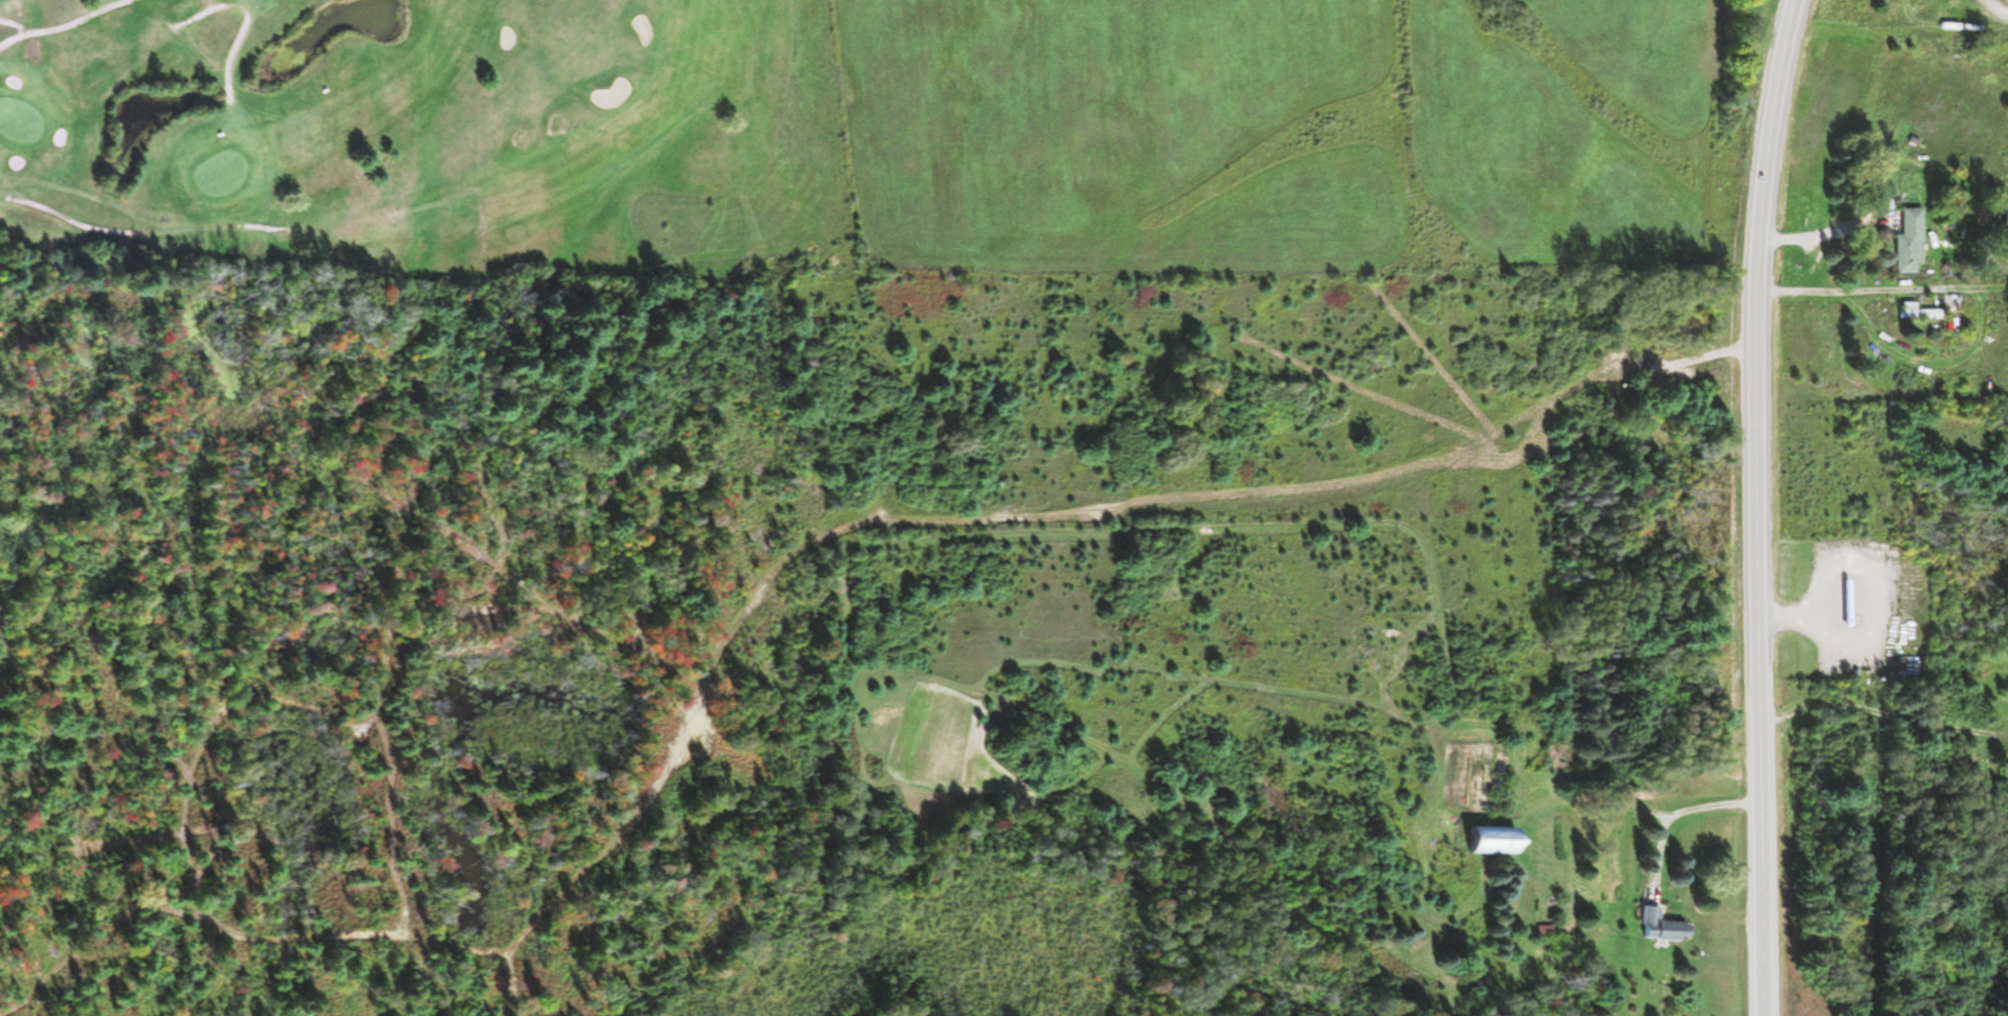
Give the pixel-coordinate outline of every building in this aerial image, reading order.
[(1897,273),(1924,273),(1923,207),(1903,207),(1903,233),(1897,233),(1897,273)] [(1943,318),(1943,309),(1901,309),(1901,318),(1943,318)] [(1661,922),(1661,906),(1644,906),(1645,940),(1692,939),(1691,921),(1661,922)]
